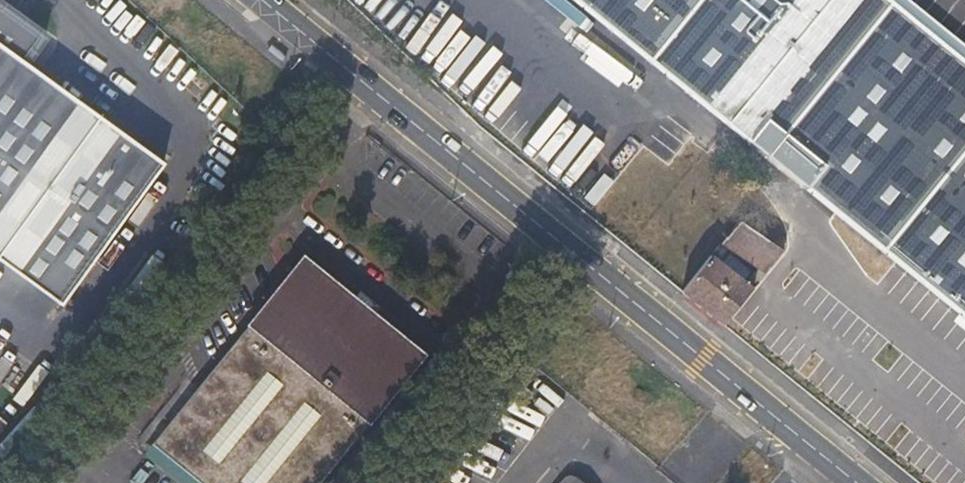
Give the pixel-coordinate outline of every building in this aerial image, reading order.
[(892,0),(574,0),(964,317),(964,60),(892,0)] [(59,305),(161,165),(25,65),(43,38),(0,6),(0,262),(59,305)] [(570,93),(555,107),(592,149),(607,135),(570,93)] [(783,251),(740,221),(728,236),(769,267),(783,251)] [(683,291),(723,324),(752,289),(711,256),(695,276),(683,291)] [(424,357),(304,259),(154,446),(155,447),(199,482),(320,482),(424,357)] [(186,482),(199,482),(155,447),(150,454),(186,482)] [(734,468),(722,482),(753,482),(734,468)]
